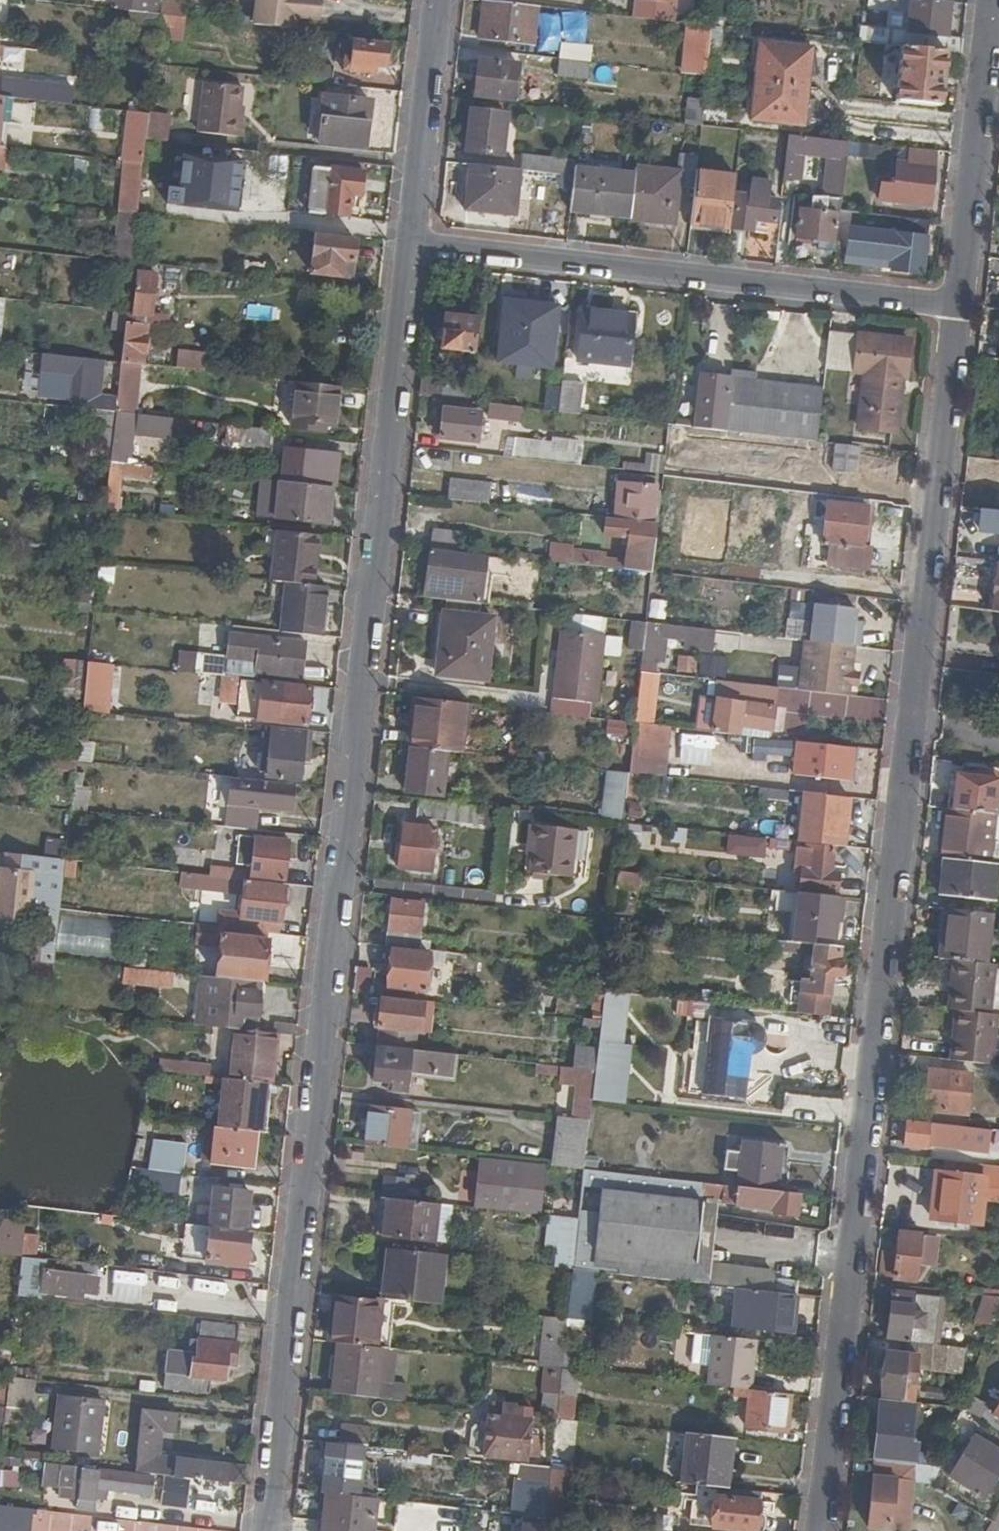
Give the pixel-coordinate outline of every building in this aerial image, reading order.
[(254,28),(292,32),(294,19),(314,22),(317,1),(306,0),(251,0),(251,4),(257,4),(254,28)] [(633,20),(675,25),(677,0),(636,0),(633,20)] [(899,0),(869,0),(867,13),(889,15),(898,16),(899,0)] [(962,55),(963,43),(947,41),(951,5),(910,0),(906,36),(887,34),(873,33),(871,46),(893,48),(946,54),(962,55)] [(889,15),(887,34),(906,36),(910,0),(906,0),(899,0),(898,16),(889,15)] [(163,1),(161,17),(187,20),(189,4),(163,1)] [(539,9),(485,3),(481,42),(534,48),(539,9)] [(161,17),(134,14),(132,35),(159,38),(160,31),(161,17)] [(187,20),(161,17),(160,31),(186,33),(187,20)] [(691,75),(707,77),(713,29),(696,27),(691,75)] [(385,72),(388,48),(343,42),(341,60),(346,60),(345,71),(350,72),(349,75),(375,77),(376,71),(385,72)] [(561,46),(559,62),(592,65),(593,49),(561,46)] [(753,121),(802,127),(810,53),(761,48),(753,121)] [(940,104),(946,54),(893,48),(893,56),(900,57),(895,99),(940,104)] [(516,103),(520,66),(480,61),(476,99),(516,103)] [(588,82),(589,68),(559,65),(558,79),(588,82)] [(305,66),(303,83),(336,87),(338,70),(305,66)] [(1,100),(74,108),(74,97),(28,93),(28,88),(3,85),(1,100)] [(202,134),(239,139),(243,108),(246,90),(208,86),(202,134)] [(325,121),(322,148),(365,153),(372,104),(327,98),(325,121)] [(685,124),(699,125),(702,101),(688,99),(685,124)] [(939,111),(940,104),(895,99),(894,106),(939,111)] [(243,108),(239,139),(244,140),(248,109),(243,108)] [(503,157),(507,117),(472,113),(468,154),(503,157)] [(172,117),(150,114),(150,116),(147,142),(170,144),(172,117)] [(147,142),(150,116),(138,115),(132,165),(144,166),(147,142)] [(319,121),(315,147),(322,148),(325,121),(319,121)] [(583,139),(590,140),(592,126),(585,126),(583,139)] [(789,138),(784,180),(796,182),(799,157),(841,161),(843,144),(791,138),(789,138)] [(930,209),(936,154),(908,151),(906,167),(896,166),(894,188),(881,187),(879,203),(930,209)] [(236,207),(238,157),(175,155),(174,183),(162,183),(161,204),(236,207)] [(637,173),(632,219),(674,224),(678,191),(695,193),(697,173),(698,158),(681,156),(679,175),(637,171),(637,173)] [(333,162),(301,158),(300,171),(314,172),(310,214),(351,218),(353,197),(362,198),(365,177),(332,173),(333,162)] [(523,159),(521,174),(556,177),(558,162),(523,159)] [(556,177),(576,179),(577,167),(577,164),(558,162),(556,177)] [(124,164),(119,213),(138,215),(139,211),(142,182),(144,166),(132,165),(124,164)] [(571,212),(632,219),(637,173),(577,167),(576,179),(571,212)] [(521,174),(473,168),(467,214),(516,220),(521,174)] [(691,226),(731,231),(734,196),(736,178),(697,173),(695,193),(691,226)] [(829,174),(827,196),(843,198),(845,175),(829,174)] [(734,196),(731,231),(752,233),(753,221),(777,223),(779,200),(768,199),(769,181),(750,180),(749,197),(734,196)] [(155,183),(142,182),(139,211),(152,213),(155,183)] [(818,250),(837,252),(839,231),(841,215),(800,210),(798,238),(819,241),(818,250)] [(119,213),(114,263),(133,265),(139,215),(138,215),(119,213)] [(929,241),(931,224),(841,214),(841,215),(839,231),(851,232),(929,241)] [(691,232),(730,236),(731,231),(691,226),(691,232)] [(925,275),(929,241),(851,232),(847,265),(925,275)] [(312,279),(338,282),(339,266),(354,267),(357,245),(316,240),(312,279)] [(339,266),(338,282),(351,282),(354,267),(339,266)] [(138,274),(134,316),(134,318),(153,320),(154,314),(158,277),(138,274)] [(247,304),(246,318),(274,321),(276,306),(247,304)] [(499,362),(551,368),(558,310),(506,304),(499,362)] [(605,309),(604,315),(635,318),(635,322),(641,323),(642,312),(605,309)] [(635,318),(604,315),(583,312),(578,363),(630,369),(635,322),(635,318)] [(134,316),(127,315),(126,324),(149,327),(168,329),(170,315),(154,314),(153,320),(134,318),(134,316)] [(441,355),(475,360),(479,324),(444,320),(441,355)] [(149,327),(126,324),(122,364),(141,367),(145,367),(146,355),(151,355),(153,343),(148,340),(149,327)] [(908,344),(829,335),(825,371),(864,375),(858,431),(895,435),(901,381),(904,381),(908,344)] [(202,369),(204,351),(176,347),(174,366),(202,369)] [(78,359),(47,356),(45,374),(66,376),(76,378),(74,394),(73,401),(72,410),(96,413),(116,415),(118,400),(101,398),(105,362),(78,359)] [(116,415),(136,417),(140,378),(148,379),(150,368),(145,367),(141,367),(122,364),(120,376),(118,400),(116,415)] [(21,392),(35,392),(35,370),(22,370),(21,392)] [(696,376),(690,429),(817,443),(823,391),(757,383),(757,376),(735,373),(734,381),(696,376)] [(76,378),(66,376),(64,393),(74,394),(76,378)] [(557,414),(578,416),(582,384),(561,381),(557,414)] [(541,407),(552,410),(559,386),(547,383),(541,407)] [(340,389),(298,384),(294,423),(302,424),(302,430),(315,432),(316,427),(336,428),(340,389)] [(513,421),(515,409),(487,406),(486,418),(513,421)] [(114,436),(116,415),(96,413),(91,462),(110,465),(114,436)] [(441,443),(477,447),(481,417),(445,413),(441,443)] [(226,444),(241,445),(243,429),(228,427),(226,444)] [(272,432),(243,429),(241,445),(270,449),(272,432)] [(126,437),(114,436),(110,465),(123,466),(126,437)] [(515,459),(575,466),(578,443),(554,440),(554,445),(517,440),(515,459)] [(854,472),(856,447),(835,445),(832,470),(854,472)] [(284,483),(335,488),(339,455),(288,449),(284,483)] [(642,470),(661,473),(664,455),(645,451),(642,470)] [(123,466),(110,465),(109,477),(121,478),(160,483),(162,470),(123,466)] [(121,478),(109,477),(107,494),(119,496),(121,478)] [(450,481),(449,503),(490,508),(492,486),(450,481)] [(278,523),(331,529),(335,488),(284,483),(278,523)] [(632,522),(635,523),(637,508),(651,510),(653,488),(614,483),(611,520),(632,522)] [(119,496),(107,494),(105,514),(116,515),(119,496)] [(826,564),(865,569),(868,548),(863,547),(867,506),(829,501),(824,544),(829,545),(826,564)] [(980,511),(979,532),(998,534),(998,513),(980,511)] [(105,514),(87,512),(84,539),(102,541),(105,514)] [(553,564),(651,575),(657,528),(632,525),(632,522),(611,520),(605,520),(604,536),(629,538),(626,564),(608,562),(608,555),(582,553),(582,545),(555,542),(553,564)] [(312,587),(317,537),(278,533),(272,583),(287,585),(312,587)] [(432,533),(430,550),(460,554),(462,536),(432,533)] [(424,601),(484,607),(489,557),(460,554),(430,550),(424,601)] [(287,585),(281,634),(320,638),(326,589),(312,587),(287,585)] [(790,603),(806,605),(808,592),(791,591),(790,603)] [(851,646),(857,647),(859,630),(851,629),(853,619),(854,606),(813,601),(808,641),(851,646)] [(452,663),(450,677),(487,682),(494,619),(445,614),(439,661),(452,663)] [(646,624),(641,670),(648,670),(652,623),(653,619),(646,618),(646,624)] [(851,629),(859,630),(860,620),(853,619),(851,629)] [(686,641),(688,627),(652,623),(648,670),(641,670),(641,673),(656,675),(658,663),(665,664),(668,639),(686,641)] [(554,715),(594,720),(602,635),(563,631),(556,688),(551,688),(551,697),(557,697),(554,715)] [(233,651),(232,660),(259,664),(258,675),(303,680),(307,644),(282,641),(282,643),(262,641),(263,639),(234,636),(234,639),(206,635),(205,648),(233,651)] [(800,640),(794,690),(846,696),(847,683),(848,671),(851,646),(808,641),(800,640)] [(177,671),(198,672),(199,652),(178,651),(177,671)] [(675,671),(695,672),(695,656),(675,655),(675,671)] [(203,657),(201,676),(231,679),(232,660),(203,657)] [(86,686),(89,663),(68,661),(65,684),(86,686)] [(438,676),(450,677),(452,663),(439,661),(438,676)] [(848,671),(847,683),(856,684),(857,672),(848,671)] [(656,675),(641,673),(635,725),(653,727),(659,675),(656,675)] [(237,717),(307,727),(310,691),(242,682),(237,717)] [(785,716),(788,690),(728,683),(726,703),(728,703),(725,734),(751,737),(752,730),(779,733),(781,716),(785,716)] [(460,755),(476,756),(478,738),(462,737),(465,705),(413,700),(411,720),(415,720),(413,749),(440,752),(449,753),(460,755)] [(709,733),(725,734),(728,703),(726,703),(713,701),(709,733)] [(408,719),(405,749),(410,749),(413,749),(415,720),(411,720),(408,719)] [(603,742),(628,745),(630,724),(606,721),(603,742)] [(663,777),(668,728),(653,727),(635,725),(629,773),(639,774),(656,776),(663,777)] [(309,759),(312,732),(268,727),(267,733),(266,745),(272,745),(267,779),(301,783),(304,758),(309,759)] [(676,730),(675,741),(713,746),(714,735),(676,730)] [(77,763),(93,765),(95,745),(79,743),(77,763)] [(849,779),(852,748),(798,743),(795,774),(849,779)] [(413,749),(410,749),(405,795),(443,798),(445,781),(438,780),(440,752),(413,749)] [(445,781),(449,753),(440,752),(438,780),(445,781)] [(77,763),(52,760),(51,769),(76,772),(77,763)] [(606,800),(604,821),(624,823),(626,798),(629,773),(619,772),(616,801),(606,800)] [(637,799),(639,774),(629,773),(626,798),(637,799)] [(954,810),(992,814),(996,815),(998,785),(998,782),(958,777),(954,810)] [(296,787),(235,780),(230,830),(260,833),(263,810),(293,812),(296,787)] [(842,838),(847,798),(790,791),(779,790),(774,840),(796,842),(797,832),(842,838)] [(475,818),(476,806),(418,800),(417,817),(441,820),(442,814),(475,818)] [(954,810),(948,809),(942,859),(944,860),(988,865),(992,814),(954,810)] [(396,870),(429,874),(431,858),(437,858),(439,848),(432,847),(434,831),(401,827),(399,844),(393,844),(390,864),(397,865),(396,870)] [(533,845),(532,857),(530,874),(568,878),(574,832),(530,827),(528,844),(533,845)] [(631,845),(647,849),(651,833),(635,829),(631,845)] [(724,854),(763,858),(765,838),(726,834),(724,854)] [(256,880),(288,883),(292,842),(260,839),(260,840),(244,839),(242,866),(257,868),(256,880)] [(800,889),(834,894),(837,874),(829,873),(832,851),(805,848),(800,889)] [(988,865),(944,860),(940,897),(993,903),(997,866),(988,865)] [(65,877),(1,871),(0,879),(0,917),(60,923),(61,912),(61,910),(64,886),(65,877)] [(234,880),(246,882),(247,874),(235,872),(234,880)] [(618,872),(616,890),(640,893),(643,875),(618,872)] [(234,880),(201,877),(199,889),(245,894),(243,918),(203,914),(201,927),(222,929),(269,934),(281,935),(286,886),(246,882),(234,880)] [(75,888),(64,886),(61,910),(61,912),(72,914),(75,888)] [(792,892),(786,942),(794,943),(800,893),(792,892)] [(800,893),(794,943),(812,945),(813,937),(834,939),(837,915),(843,916),(845,898),(800,893)] [(388,932),(419,936),(423,904),(391,901),(388,932)] [(991,914),(946,909),(940,960),(950,961),(986,965),(991,914)] [(216,978),(262,983),(269,934),(222,929),(201,927),(197,926),(195,945),(220,947),(216,978)] [(388,932),(387,947),(391,947),(417,950),(419,936),(388,932)] [(387,947),(381,946),(379,961),(390,962),(387,988),(424,992),(428,956),(391,952),(391,947),(387,947)] [(802,971),(799,994),(833,997),(834,980),(841,973),(843,965),(837,961),(838,952),(812,949),(810,972),(802,971)] [(130,969),(140,970),(142,955),(132,954),(130,969)] [(950,961),(945,1011),(953,1011),(986,1015),(992,966),(986,965),(950,961)] [(256,1029),(262,983),(216,978),(140,970),(130,969),(124,968),(123,983),(213,992),(210,1021),(235,1023),(235,1026),(256,1029)] [(625,996),(604,994),(601,1023),(599,1038),(599,1042),(619,1045),(625,996)] [(799,994),(797,1013),(831,1017),(833,997),(799,994)] [(554,1011),(552,995),(534,997),(535,1012),(554,1011)] [(378,1047),(418,1051),(419,1039),(408,1038),(409,1033),(419,1033),(420,1028),(422,1002),(382,997),(378,1029),(380,1029),(378,1047)] [(675,1015),(694,1016),(695,1000),(676,998),(675,1015)] [(422,1002),(420,1028),(431,1029),(433,1003),(422,1002)] [(986,1015),(953,1011),(948,1062),(973,1064),(990,1066),(995,1016),(986,1015)] [(704,1096),(712,1021),(696,1019),(689,1095),(704,1096)] [(580,1036),(599,1038),(601,1023),(581,1020),(580,1036)] [(752,1026),(712,1021),(704,1096),(743,1100),(747,1072),(745,1072),(747,1058),(756,1055),(762,1046),(761,1035),(752,1026)] [(276,1034),(236,1030),(229,1082),(266,1085),(270,1086),(276,1034)] [(574,1069),(595,1071),(597,1053),(576,1051),(574,1069)] [(409,1061),(376,1057),(373,1083),(388,1084),(387,1092),(405,1094),(409,1061)] [(948,1062),(928,1059),(923,1111),(967,1116),(973,1064),(948,1062)] [(193,1078),(194,1066),(161,1061),(159,1074),(193,1078)] [(194,1066),(193,1078),(210,1079),(211,1068),(194,1066)] [(574,1120),(590,1122),(592,1100),(595,1071),(574,1069),(564,1068),(562,1085),(578,1087),(574,1120)] [(266,1085),(229,1082),(224,1081),(218,1129),(257,1133),(266,1134),(269,1113),(263,1112),(266,1085)] [(782,1115),(839,1118),(840,1098),(783,1095),(782,1115)] [(370,1110),(366,1147),(406,1152),(410,1115),(370,1110)] [(555,1169),(584,1172),(586,1159),(590,1122),(574,1120),(560,1118),(555,1169)] [(959,1128),(907,1122),(904,1149),(929,1152),(930,1147),(956,1150),(989,1153),(992,1131),(959,1128)] [(257,1133),(218,1129),(213,1170),(252,1173),(257,1133)] [(133,1165),(146,1166),(149,1140),(135,1138),(133,1165)] [(737,1184),(777,1189),(779,1171),(786,1172),(790,1147),(742,1141),(741,1152),(728,1151),(727,1170),(738,1171),(737,1184)] [(173,1176),(180,1177),(184,1148),(151,1144),(148,1173),(155,1174),(173,1176)] [(584,1172),(598,1174),(600,1160),(586,1159),(584,1172)] [(513,1164),(482,1160),(477,1197),(509,1201),(513,1164)] [(938,1172),(934,1194),(941,1195),(938,1220),(976,1224),(982,1177),(938,1172)] [(172,1191),(173,1176),(155,1174),(153,1190),(172,1191)] [(796,1218),(799,1197),(703,1186),(702,1197),(723,1199),(723,1205),(773,1211),(773,1215),(796,1218)] [(210,1230),(245,1233),(249,1194),(215,1190),(210,1230)] [(703,1204),(604,1193),(596,1255),(696,1266),(703,1204)] [(941,1195),(934,1194),(933,1194),(930,1219),(938,1220),(941,1195)] [(580,1198),(550,1195),(548,1218),(549,1218),(579,1221),(579,1207),(580,1198)] [(439,1206),(381,1199),(379,1218),(386,1219),(384,1237),(434,1243),(439,1206)] [(378,1236),(384,1237),(386,1219),(379,1218),(378,1236)] [(556,1268),(573,1270),(579,1221),(549,1218),(545,1249),(558,1250),(556,1268)] [(210,1233),(210,1230),(186,1227),(182,1263),(245,1269),(249,1238),(210,1233)] [(920,1237),(917,1266),(934,1267),(937,1235),(920,1233),(920,1237)] [(917,1266),(920,1237),(898,1234),(896,1254),(893,1279),(916,1281),(917,1266)] [(30,1236),(23,1259),(36,1261),(39,1238),(30,1236)] [(388,1251),(382,1300),(436,1307),(441,1256),(388,1251)] [(879,1278),(893,1279),(896,1254),(881,1253),(879,1278)] [(36,1261),(23,1259),(17,1299),(39,1301),(40,1294),(97,1300),(99,1279),(42,1273),(44,1261),(36,1261)] [(104,1283),(137,1282),(136,1270),(104,1271),(104,1283)] [(573,1270),(567,1322),(577,1323),(580,1299),(583,1271),(573,1270)] [(142,1289),(176,1290),(177,1276),(143,1274),(142,1289)] [(183,1277),(180,1288),(202,1293),(205,1282),(183,1277)] [(212,1280),(210,1293),(244,1297),(246,1284),(212,1280)] [(792,1333),(796,1294),(743,1289),(741,1307),(754,1309),(752,1329),(792,1333)] [(893,1292),(887,1338),(907,1340),(909,1327),(922,1329),(924,1314),(912,1313),(914,1295),(893,1292)] [(938,1299),(914,1295),(912,1313),(924,1314),(922,1329),(920,1344),(932,1345),(933,1338),(938,1299)] [(990,1325),(998,1300),(998,1299),(981,1297),(972,1322),(990,1325)] [(580,1299),(577,1323),(587,1324),(590,1300),(580,1299)] [(545,1367),(562,1369),(564,1348),(567,1322),(545,1319),(540,1366),(545,1367)] [(237,1328),(200,1323),(198,1339),(189,1338),(187,1353),(167,1350),(162,1389),(207,1395),(210,1378),(223,1379),(225,1366),(233,1367),(237,1328)] [(907,1340),(907,1342),(920,1344),(922,1329),(909,1327),(907,1340)] [(334,1331),(333,1343),(339,1344),(344,1344),(344,1341),(344,1332),(334,1331)] [(710,1337),(705,1384),(749,1389),(755,1342),(710,1337)] [(932,1345),(942,1347),(943,1340),(933,1338),(932,1345)] [(339,1344),(334,1394),(374,1399),(380,1349),(380,1345),(344,1341),(344,1344),(339,1344)] [(920,1344),(907,1342),(905,1353),(884,1352),(879,1400),(881,1401),(909,1404),(913,1371),(958,1375),(961,1349),(942,1347),(932,1345),(920,1344)] [(564,1348),(562,1369),(577,1370),(579,1350),(564,1348)] [(562,1369),(545,1367),(542,1395),(544,1395),(541,1418),(556,1420),(562,1369)] [(556,1420),(572,1422),(577,1370),(562,1369),(556,1420)] [(4,1408),(3,1422),(20,1423),(21,1410),(30,1411),(34,1381),(8,1378),(7,1384),(4,1408)] [(785,1432),(791,1394),(749,1389),(744,1427),(785,1432)] [(99,1458),(105,1402),(63,1397),(56,1453),(99,1458)] [(909,1404),(881,1401),(875,1457),(896,1459),(896,1462),(908,1464),(913,1464),(915,1442),(910,1441),(912,1430),(906,1429),(908,1419),(909,1404)] [(143,1410),(137,1457),(165,1460),(168,1433),(182,1434),(184,1415),(143,1410)] [(484,1457),(528,1461),(533,1422),(489,1417),(484,1457)] [(998,1434),(998,1418),(998,1417),(991,1428),(998,1434)] [(338,1445),(358,1447),(365,1448),(367,1430),(341,1427),(338,1445)] [(682,1484),(726,1489),(731,1440),(687,1435),(682,1484)] [(979,1497),(981,1494),(986,1497),(993,1485),(989,1482),(995,1472),(998,1475),(998,1454),(971,1436),(945,1475),(979,1497)] [(10,1459),(11,1445),(0,1444),(0,1445),(0,1458),(10,1459)] [(330,1444),(328,1456),(357,1459),(358,1447),(338,1445),(330,1444)] [(319,1494),(329,1495),(356,1498),(361,1460),(357,1459),(328,1456),(324,1455),(319,1494)] [(137,1457),(135,1472),(164,1475),(240,1484),(242,1468),(165,1460),(137,1457)] [(19,1460),(10,1459),(0,1458),(0,1465),(19,1467),(19,1460)] [(896,1462),(876,1460),(868,1527),(890,1530),(895,1479),(906,1480),(908,1464),(896,1462)] [(71,1474),(71,1469),(42,1466),(40,1487),(56,1489),(56,1498),(76,1500),(75,1512),(90,1513),(97,1506),(92,1505),(94,1490),(149,1495),(151,1477),(79,1470),(79,1475),(71,1474)] [(527,1482),(550,1484),(552,1469),(529,1466),(527,1482)] [(550,1484),(527,1482),(523,1517),(524,1517),(535,1518),(546,1519),(550,1484)] [(324,1530),(375,1530),(379,1500),(356,1498),(329,1495),(324,1530)] [(730,1530),(755,1530),(758,1503),(715,1498),(712,1529),(730,1530)] [(28,1511),(0,1507),(0,1530),(26,1530),(28,1511)] [(33,1512),(31,1530),(232,1530),(33,1512)] [(523,1524),(545,1526),(546,1519),(535,1518),(524,1517),(523,1524)]
